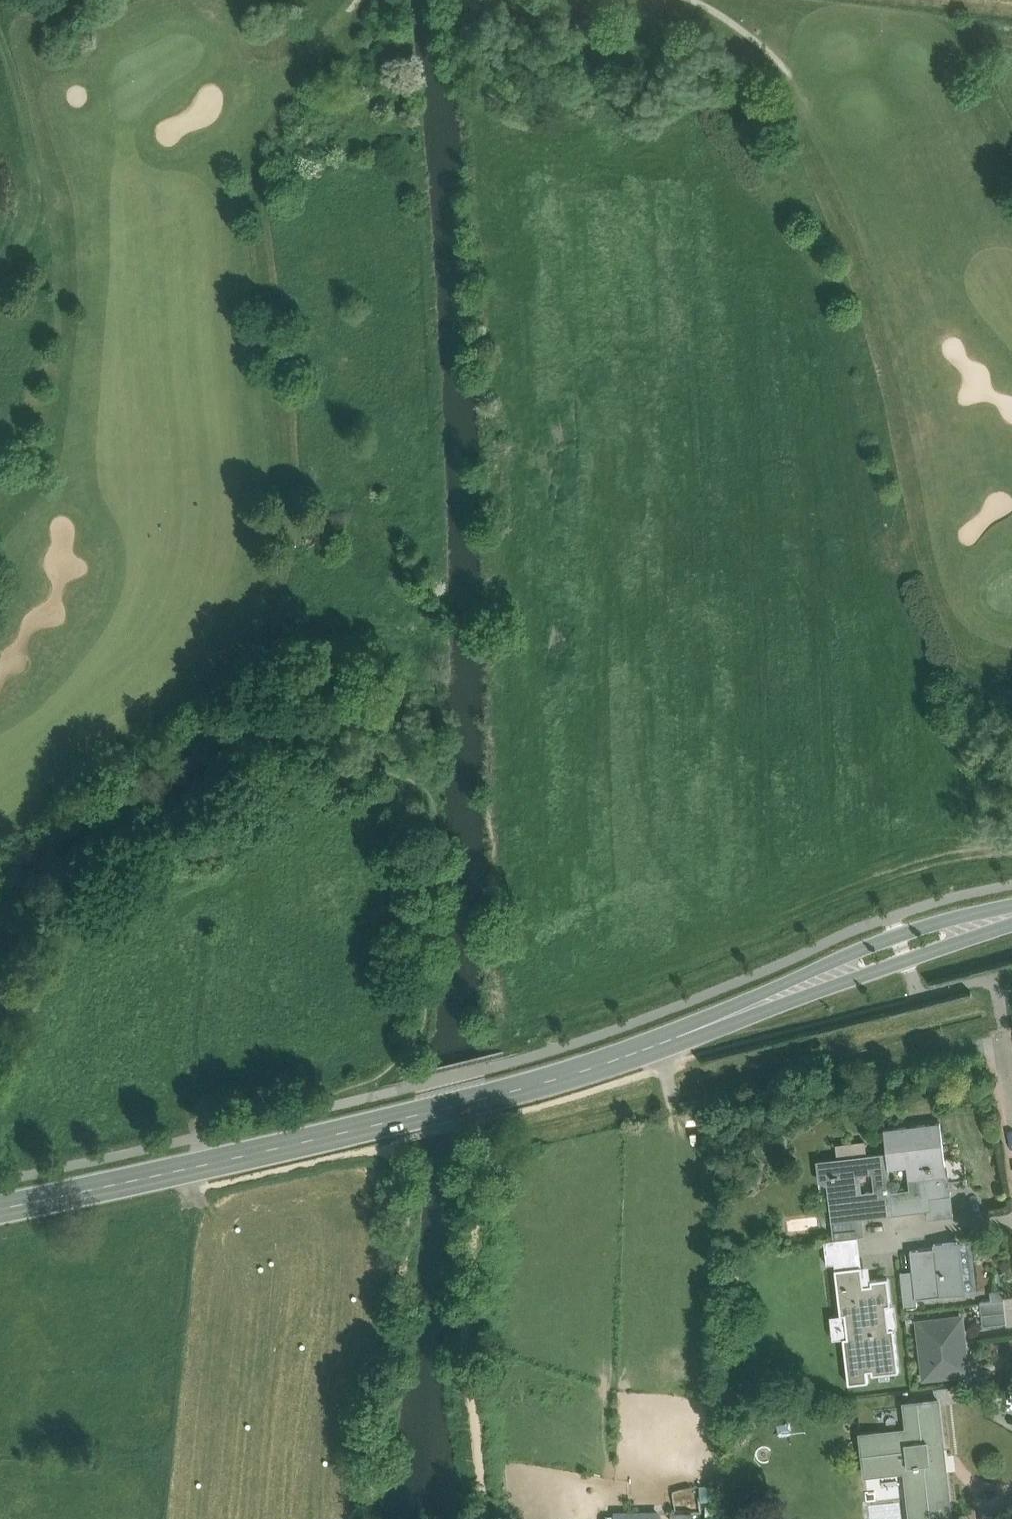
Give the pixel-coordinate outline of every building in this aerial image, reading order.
[(864,1141),(842,1144),(843,1156),(866,1154),(864,1141)] [(942,1141),(886,1148),(886,1151),(888,1167),(909,1165),(912,1190),(891,1192),(893,1212),(927,1207),(929,1217),(954,1214),(951,1190),(948,1190),(942,1141)] [(843,1156),(826,1158),(828,1177),(838,1176),(839,1190),(833,1191),(836,1216),(833,1216),(835,1238),(858,1236),(855,1216),(862,1215),(893,1212),(891,1192),(888,1167),(886,1151),(866,1154),(843,1156)] [(911,1250),(916,1298),(964,1292),(958,1241),(934,1243),(933,1247),(911,1250)] [(862,1265),(835,1269),(840,1314),(845,1314),(847,1336),(843,1337),(848,1383),(868,1382),(867,1370),(872,1369),(872,1374),(898,1371),(895,1327),(890,1327),(887,1304),(891,1304),(888,1277),(871,1279),(871,1284),(864,1284),(862,1265)] [(987,1288),(988,1298),(979,1299),(980,1323),(1004,1322),(1001,1287),(987,1288)] [(918,1321),(925,1377),(958,1373),(957,1366),(967,1365),(962,1316),(918,1321)] [(904,1403),(907,1429),(861,1434),(863,1452),(864,1451),(864,1449),(868,1449),(870,1469),(906,1465),(912,1518),(951,1518),(938,1400),(930,1401),(930,1398),(924,1399),(924,1401),(904,1403)]
